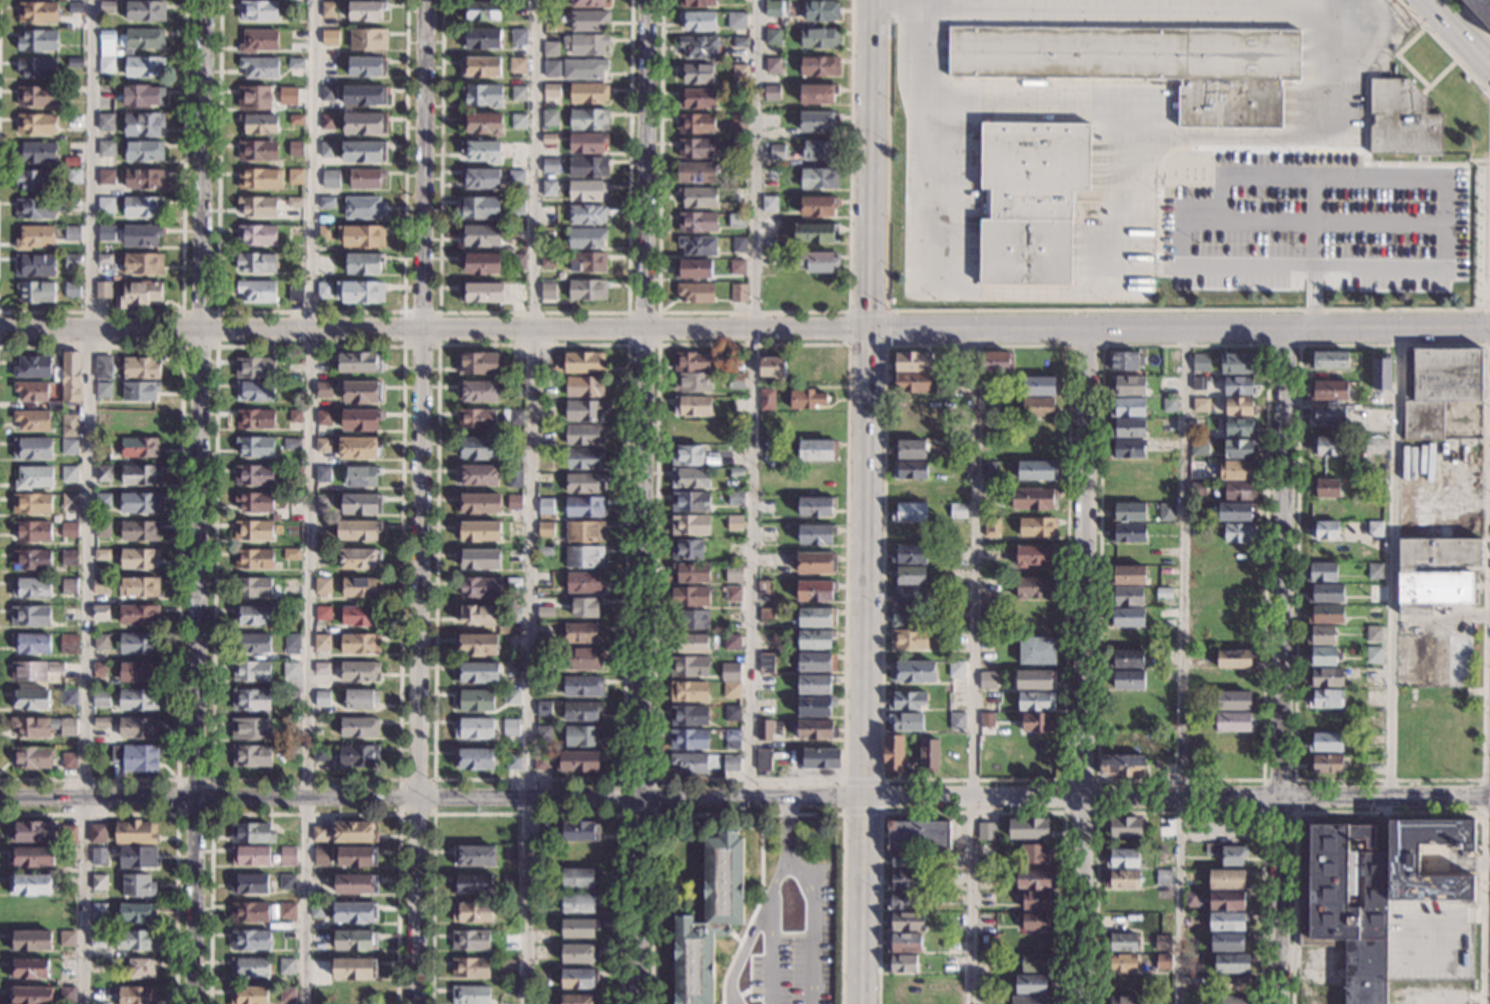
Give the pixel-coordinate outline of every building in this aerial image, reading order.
[(833,3),(839,3),(839,20),(833,20),(833,22),(805,22),(805,0),(833,1),(833,3)] [(1489,31),(1461,0),(1489,0),(1489,31)] [(115,12),(99,12),(100,1),(115,2),(115,12)] [(277,21),(240,21),(240,1),(277,1),(277,21)] [(500,20),(491,20),(491,22),(472,22),(472,19),(463,19),(463,2),(500,1),(500,20)] [(527,17),(513,17),(513,1),(527,2),(527,17)] [(165,21),(151,21),(151,23),(140,23),(140,21),(126,21),(126,2),(165,2),(165,21)] [(336,18),(322,18),(322,2),(336,2),(336,18)] [(386,11),(382,11),(382,21),(376,21),(376,22),(358,22),(358,21),(349,21),(349,2),(386,2),(386,11)] [(781,17),(765,17),(765,2),(781,2),(781,17)] [(57,23),(43,23),(43,25),(33,25),(33,22),(18,22),(18,3),(57,3),(57,23)] [(83,3),(83,14),(69,14),(69,3),(83,3)] [(558,23),(544,23),(544,12),(558,12),(558,23)] [(609,22),(604,22),(604,32),(571,32),(571,12),(609,12),(609,22)] [(715,31),(701,31),(701,33),(694,33),(694,32),(684,32),(684,22),(679,22),(679,12),(715,12),(715,31)] [(746,30),(728,30),(728,13),(746,13),(746,30)] [(1301,80),(1281,80),(1281,87),(1283,87),(1283,128),(1179,127),(1179,86),(1182,86),(1182,79),(949,76),(950,26),(1302,30),(1301,80)] [(500,48),(490,48),(490,50),(472,50),(472,49),(463,49),(463,29),(500,29),(500,48)] [(527,29),(527,45),(511,45),(511,29),(527,29)] [(839,48),(825,48),(825,49),(815,49),(815,48),(801,48),(801,29),(839,30),(839,48)] [(164,48),(150,48),(150,50),(139,50),(139,48),(127,48),(127,46),(119,46),(119,35),(126,35),(126,30),(164,30),(164,48)] [(277,51),(255,51),(255,53),(239,53),(239,44),(244,44),(244,30),(277,30),(277,51)] [(304,40),(289,40),(289,30),(304,30),(304,40)] [(338,47),(323,47),(323,30),(338,30),(338,47)] [(387,50),(350,50),(350,30),(387,30),(387,50)] [(781,45),(765,45),(765,30),(780,30),(781,45)] [(57,51),(43,51),(43,52),(33,52),(33,50),(18,50),(18,38),(19,38),(19,32),(24,32),(24,31),(57,31),(57,51)] [(115,58),(99,57),(100,31),(115,31),(115,58)] [(609,45),(604,45),(604,56),(571,56),(571,49),(564,49),(564,37),(571,37),(571,35),(609,35),(609,45)] [(717,58),(684,59),(683,48),(678,48),(678,37),(717,37),(717,58)] [(748,47),(733,47),(733,37),(748,37),(748,47)] [(558,56),(543,56),(543,42),(559,42),(558,56)] [(165,71),(159,71),(159,78),(125,78),(126,57),(165,58),(165,71)] [(386,77),(376,77),(376,78),(357,78),(357,76),(349,76),(349,57),(387,58),(386,77)] [(838,76),(824,76),(824,77),(813,77),(813,76),(800,76),(800,57),(838,57),(838,76)] [(83,59),(83,68),(68,68),(68,58),(83,59)] [(114,73),(99,73),(99,58),(114,58),(114,73)] [(278,58),(278,79),(245,79),(245,69),(239,69),(239,58),(278,58)] [(500,76),(491,76),(492,78),(472,78),(472,77),(461,77),(461,58),(500,58),(500,76)] [(527,73),(509,74),(509,58),(526,58),(527,73)] [(781,74),(765,74),(765,58),(781,58),(781,74)] [(56,78),(23,78),(23,76),(17,75),(17,59),(56,59),(56,78)] [(304,59),(304,69),(289,69),(289,59),(304,59)] [(595,60),(608,60),(608,70),(604,70),(604,80),(595,80),(595,81),(584,81),(584,80),(564,80),(563,60),(584,60),(584,59),(595,59),(595,60)] [(561,77),(544,76),(544,61),(561,61),(561,77)] [(748,80),(733,80),(733,64),(748,64),(748,80)] [(713,83),(700,84),(700,85),(691,85),(691,83),(682,83),(682,74),(678,74),(678,65),(712,65),(713,83)] [(1442,114),(1441,154),(1369,153),(1369,127),(1373,123),(1373,115),(1370,115),(1370,79),(1407,80),(1421,94),(1442,114)] [(604,86),(609,86),(608,102),(603,102),(603,105),(570,104),(570,83),(604,84),(604,86)] [(560,96),(544,96),(544,85),(560,84),(560,96)] [(503,108),(493,108),(493,105),(486,105),(486,107),(479,107),(479,105),(468,105),(468,104),(463,104),(463,97),(461,97),(461,86),(503,85),(503,108)] [(780,101),(764,101),(764,85),(780,85),(780,101)] [(839,96),(833,96),(833,104),(800,105),(800,85),(839,85),(839,96)] [(56,107),(42,107),(42,108),(32,108),(32,106),(17,106),(17,86),(56,87),(56,107)] [(149,87),(164,87),(164,106),(149,106),(149,107),(122,107),(123,86),(149,86),(149,87)] [(271,110),(238,110),(238,86),(269,86),(271,86),(271,110)] [(335,102),(321,102),(321,86),(335,87),(335,102)] [(387,105),(375,105),(375,107),(356,107),(356,105),(343,105),(343,86),(387,87),(387,105)] [(527,101),(511,101),(511,86),(526,86),(527,101)] [(297,105),(280,105),(280,89),(297,89),(297,105)] [(716,108),(703,108),(703,110),(692,110),(692,108),(679,108),(678,89),(716,89),(716,108)] [(608,130),(570,130),(570,110),(608,110),(608,130)] [(558,126),(542,126),(542,111),(558,111),(558,126)] [(164,128),(159,128),(159,136),(124,136),(124,113),(164,113),(164,128)] [(503,137),(493,137),(493,133),(491,133),(491,135),(472,135),(471,134),(466,134),(466,131),(462,132),(462,114),(503,113),(503,137)] [(839,123),(833,123),(833,132),(800,132),(800,113),(839,113),(839,123)] [(114,131),(98,131),(98,114),(114,114),(114,131)] [(387,134),(343,134),(343,114),(387,114),(387,134)] [(526,129),(511,129),(511,114),(526,114),(526,129)] [(56,135),(42,135),(42,136),(31,136),(31,134),(17,134),(17,115),(56,115),(56,135)] [(277,134),(244,134),(244,125),(239,125),(239,115),(277,115),(277,134)] [(304,115),(304,127),(289,126),(289,115),(304,115)] [(715,133),(700,133),(700,134),(691,135),(691,134),(678,134),(678,115),(715,115),(715,133)] [(746,130),(732,130),(732,115),(746,115),(746,130)] [(982,123),(1089,124),(1088,189),(1073,189),(1072,281),(979,281),(980,219),(992,219),(992,187),(982,187),(982,123)] [(608,144),(603,144),(603,154),(569,154),(569,133),(608,134),(608,144)] [(556,144),(542,144),(542,135),(556,135),(556,144)] [(715,158),(701,158),(701,159),(691,159),(691,158),(679,158),(679,139),(714,139),(715,158)] [(746,150),(731,149),(731,140),(746,140),(746,150)] [(115,157),(98,157),(98,141),(115,141),(115,157)] [(277,142),(277,161),(238,161),(238,141),(277,142)] [(304,157),(288,157),(288,141),(304,141),(304,157)] [(838,160),(802,160),(802,153),(800,153),(800,148),(802,148),(802,141),(838,141),(838,160)] [(163,161),(125,160),(125,142),(163,142),(163,161)] [(335,158),(320,158),(320,142),(335,142),(335,158)] [(387,163),(342,162),(342,142),(387,142),(387,163)] [(501,164),(491,164),(491,161),(467,162),(467,153),(460,153),(460,142),(501,142),(501,164)] [(55,163),(16,163),(16,150),(22,150),(22,143),(56,143),(55,163)] [(785,146),(784,161),(769,160),(770,145),(785,146)] [(79,169),(64,168),(64,157),(80,157),(79,169)] [(608,178),(569,178),(569,158),(608,157),(608,178)] [(559,173),(543,173),(543,159),(559,159),(559,173)] [(715,183),(701,183),(701,184),(692,184),(692,183),(677,183),(677,164),(715,164),(715,183)] [(283,189),(238,188),(238,169),(282,170),(283,170),(283,189)] [(838,189),(801,189),(801,169),(838,169),(838,189)] [(55,191),(42,191),(42,192),(31,192),(31,190),(23,190),(23,188),(16,188),(16,170),(55,171),(55,191)] [(81,184),(66,184),(66,170),(81,170),(81,184)] [(115,185),(99,185),(99,170),(115,170),(115,185)] [(163,189),(125,189),(125,170),(163,170),(163,189)] [(303,170),(303,185),(288,185),(288,170),(303,170)] [(385,179),(380,179),(380,189),(350,189),(350,170),(385,170),(385,179)] [(500,189),(467,189),(467,185),(460,185),(460,174),(467,174),(467,170),(500,170),(500,189)] [(525,186),(509,186),(509,170),(525,170),(525,186)] [(339,188),(322,188),(322,171),(339,171),(339,188)] [(602,183),(607,183),(607,199),(602,199),(602,202),(569,202),(569,181),(602,181),(602,183)] [(556,197),(542,197),(542,182),(543,182),(556,182),(556,197)] [(716,207),(702,207),(702,209),(692,209),(692,208),(683,208),(683,197),(678,197),(678,188),(716,188),(716,207)] [(777,212),(762,212),(762,197),(777,196),(777,212)] [(277,217),(243,217),(243,208),(238,208),(238,197),(277,198),(277,217)] [(335,209),(319,209),(319,197),(334,197),(335,197),(335,209)] [(380,202),(385,202),(385,215),(380,215),(379,220),(345,219),(345,197),(380,197),(380,202)] [(837,206),(833,206),(833,216),(829,216),(829,218),(809,218),(809,216),(801,216),(801,197),(837,197),(837,206)] [(82,214),(66,214),(66,198),(82,198),(82,214)] [(115,198),(115,213),(98,213),(98,198),(115,198)] [(163,217),(124,217),(124,198),(157,198),(163,198),(163,217)] [(303,208),(287,208),(287,198),(303,198),(303,208)] [(499,210),(502,210),(502,214),(498,214),(498,220),(493,220),(493,219),(484,219),(484,220),(474,220),(474,218),(458,218),(458,198),(499,198),(499,210)] [(64,212),(55,212),(55,219),(16,218),(16,199),(65,199),(64,212)] [(524,214),(510,214),(510,199),(524,199),(524,214)] [(602,205),(602,208),(606,208),(606,223),(602,223),(602,225),(569,225),(569,205),(602,205)] [(717,232),(702,232),(702,234),(692,234),(692,232),(678,233),(678,213),(717,213),(717,232)] [(746,228),(729,228),(729,214),(746,214),(746,228)] [(333,224),(319,223),(319,216),(333,216),(333,224)] [(839,243),(829,243),(829,244),(809,244),(810,243),(795,243),(795,224),(839,225),(839,243)] [(54,248),(30,248),(30,251),(15,251),(16,240),(20,240),(20,226),(54,227),(54,248)] [(115,241),(98,241),(98,226),(114,226),(115,241)] [(162,237),(157,237),(157,247),(123,247),(123,226),(163,226),(162,237)] [(276,246),(238,246),(238,226),(277,226),(276,246)] [(303,236),(287,236),(287,226),(303,226),(303,236)] [(333,241),(318,241),(318,226),(333,226),(333,241)] [(385,247),(371,247),(371,249),(358,249),(358,247),(343,247),(343,243),(338,243),(338,226),(385,226),(385,247)] [(501,236),(504,236),(504,242),(501,242),(501,246),(491,246),(491,247),(470,248),(470,246),(464,246),(464,226),(501,226),(501,236)] [(80,242),(64,242),(64,227),(80,227),(80,242)] [(606,239),(603,239),(603,249),(569,249),(569,229),(606,229),(606,239)] [(716,237),(716,256),(683,257),(683,247),(678,247),(678,237),(716,237)] [(745,252),(732,252),(732,237),(746,238),(745,252)] [(276,273),(243,273),(243,270),(237,270),(237,253),(276,254),(276,273)] [(606,272),(594,272),(594,273),(583,273),(583,272),(570,272),(569,253),(606,253),(606,272)] [(839,272),(807,272),(807,266),(799,266),(799,253),(839,253),(839,272)] [(163,275),(124,274),(124,254),(163,254),(163,275)] [(384,264),(380,264),(380,274),(376,274),(376,276),(355,276),(355,274),(347,274),(347,254),(384,254),(384,264)] [(500,274),(487,274),(487,276),(474,276),(474,274),(464,274),(464,264),(460,264),(459,254),(500,254),(500,274)] [(556,268),(540,268),(540,254),(556,254),(556,268)] [(55,277),(16,277),(16,255),(55,255),(55,277)] [(80,270),(65,270),(65,255),(80,255),(80,270)] [(112,265),(97,265),(97,255),(112,255),(112,265)] [(711,260),(711,279),(699,279),(699,282),(693,282),(693,278),(675,278),(675,267),(679,267),(679,260),(711,260)] [(745,275),(730,275),(730,260),(745,260),(745,275)] [(152,284),(162,284),(162,301),(148,301),(148,306),(125,306),(125,309),(114,309),(115,296),(124,296),(124,283),(140,283),(140,281),(152,281),(152,284)] [(275,304),(242,303),(242,293),(237,293),(237,281),(275,281),(275,304)] [(606,300),(593,300),(593,301),(582,301),(582,300),(569,299),(569,281),(606,281),(606,300)] [(111,298),(96,298),(96,282),(111,282),(111,298)] [(384,303),(370,303),(370,305),(356,305),(356,303),(342,303),(342,299),(336,299),(336,282),(384,282),(384,303)] [(555,282),(542,282),(542,299),(556,298),(555,282)] [(55,283),(55,303),(20,302),(20,289),(16,289),(16,283),(55,283)] [(80,298),(65,298),(64,283),(80,283),(80,298)] [(332,298),(317,298),(317,283),(332,283),(332,298)] [(504,302),(458,303),(458,284),(504,283),(504,302)] [(714,303),(681,304),(681,297),(676,297),(676,284),(714,283),(714,303)] [(748,285),(747,302),(730,302),(731,284),(748,285)] [(303,301),(289,301),(290,287),(303,287),(303,301)] [(1443,440),(1404,440),(1404,349),(1482,349),(1482,401),(1443,401),(1443,440)] [(81,402),(62,401),(62,352),(64,352),(81,352),(81,402)] [(932,354),(932,373),(892,372),(892,354),(903,354),(903,352),(932,354)] [(1009,355),(1013,355),(1013,370),(1010,370),(1010,373),(982,373),(982,352),(1009,352),(1009,355)] [(1138,357),(1144,357),(1144,366),(1138,366),(1138,371),(1111,370),(1111,352),(1138,353),(1138,357)] [(370,354),(381,354),(381,372),(338,372),(338,354),(352,354),(352,353),(370,353),(370,354)] [(604,374),(565,374),(565,353),(604,353),(604,374)] [(695,355),(710,355),(710,371),(696,371),(696,372),(675,372),(675,353),(695,353),(695,355)] [(1349,370),(1310,370),(1310,353),(1349,353),(1349,370)] [(499,375),(458,374),(458,354),(499,354),(499,375)] [(160,379),(124,379),(124,358),(148,358),(148,355),(160,355),(160,379)] [(1209,372),(1193,372),(1193,355),(1209,355),(1209,372)] [(1252,365),(1256,365),(1256,373),(1221,374),(1221,355),(1252,355),(1252,365)] [(51,378),(13,378),(13,367),(19,367),(18,357),(51,356),(51,378)] [(112,380),(96,380),(96,356),(109,356),(112,356),(112,380)] [(745,371),(730,371),(730,357),(745,357),(745,371)] [(275,379),(236,379),(236,358),(274,358),(275,358),(275,379)] [(784,378),(773,378),(773,384),(759,384),(759,358),(784,358),(784,378)] [(1390,390),(1372,390),(1372,359),(1391,359),(1390,390)] [(60,381),(52,381),(53,368),(60,368),(60,381)] [(711,392),(679,392),(679,391),(675,391),(675,374),(679,374),(711,373),(711,392)] [(744,389),(729,389),(729,373),(744,373),(744,389)] [(931,392),(918,392),(918,393),(903,393),(903,392),(892,392),(892,373),(931,373),(931,392)] [(604,397),(566,397),(566,377),(604,377),(604,397)] [(1059,396),(1024,396),(1024,377),(1059,377),(1059,396)] [(1145,395),(1110,395),(1110,385),(1115,385),(1115,377),(1144,377),(1145,395)] [(1206,391),(1192,390),(1192,377),(1206,378),(1206,391)] [(1253,386),(1256,386),(1256,396),(1225,396),(1225,377),(1253,377),(1253,386)] [(555,387),(540,388),(540,378),(555,378),(555,387)] [(1177,391),(1160,391),(1160,378),(1177,378),(1177,391)] [(498,402),(462,402),(462,381),(498,381),(498,402)] [(1348,400),(1314,400),(1314,381),(1348,381),(1348,400)] [(47,402),(19,402),(19,392),(14,392),(14,382),(47,383),(47,402)] [(160,392),(154,391),(154,402),(123,402),(124,382),(160,383),(160,392)] [(275,400),(236,401),(236,382),(274,382),(275,400)] [(332,398),(316,398),(316,382),(332,382),(332,398)] [(382,403),(370,403),(370,405),(350,405),(350,403),(343,403),(343,382),(382,382),(382,403)] [(111,398),(96,398),(96,383),(111,383),(111,398)] [(775,410),(759,410),(759,389),(775,389),(775,410)] [(814,392),(826,393),(825,405),(814,405),(814,410),(790,410),(791,391),(814,391),(814,392)] [(711,415),(675,415),(675,397),(711,397),(711,415)] [(1054,408),(1058,408),(1058,417),(1022,416),(1023,398),(1054,399),(1054,408)] [(1144,417),(1110,417),(1110,406),(1115,406),(1115,398),(1144,398),(1144,417)] [(1177,412),(1163,412),(1162,398),(1176,398),(1177,412)] [(1252,416),(1225,416),(1225,398),(1252,398),(1252,416)] [(1004,414),(988,414),(988,399),(1005,399),(1004,414)] [(1209,412),(1193,412),(1193,399),(1208,399),(1209,412)] [(600,403),(604,403),(604,411),(600,411),(600,421),(566,421),(566,401),(600,401),(600,403)] [(1345,424),(1327,424),(1327,426),(1316,426),(1316,424),(1311,424),(1311,407),(1345,407),(1345,424)] [(275,430),(237,430),(236,410),(275,410),(275,430)] [(302,423),(289,423),(289,410),(302,410),(302,423)] [(383,420),(378,420),(378,431),(342,431),(342,410),(383,410),(383,420)] [(496,428),(458,428),(458,410),(496,410),(496,428)] [(524,410),(524,424),(502,424),(502,410),(524,410)] [(50,431),(19,431),(19,422),(13,422),(13,411),(50,411),(50,431)] [(155,419),(159,419),(159,430),(123,430),(123,411),(155,411),(155,419)] [(332,426),(316,426),(316,411),(332,411),(332,426)] [(109,425),(95,426),(94,412),(109,412),(109,425)] [(77,437),(62,437),(62,415),(78,415),(77,437)] [(1144,438),(1110,438),(1110,428),(1115,428),(1115,420),(1144,419),(1144,438)] [(1252,437),(1225,437),(1225,420),(1252,420),(1252,437)] [(709,440),(677,440),(677,430),(672,430),(672,421),(709,421),(709,440)] [(599,427),(604,427),(604,444),(599,444),(599,446),(566,446),(566,425),(599,425),(599,427)] [(553,436),(539,436),(539,426),(553,426),(553,436)] [(274,458),(240,457),(241,448),(235,448),(236,437),(274,437),(274,458)] [(1345,438),(1345,457),(1312,457),(1312,437),(1345,438)] [(159,457),(121,457),(121,438),(159,438),(159,457)] [(382,449),(377,449),(377,459),(338,459),(338,438),(382,438),(382,449)] [(499,459),(489,459),(489,461),(467,460),(467,459),(458,459),(458,438),(499,438),(499,459)] [(52,460),(13,460),(13,439),(52,439),(52,460)] [(77,455),(61,455),(62,439),(77,439),(77,455)] [(109,451),(94,450),(95,439),(108,439),(109,439),(109,451)] [(301,450),(284,450),(284,439),(301,439),(301,450)] [(330,453),(315,453),(316,439),(317,439),(330,439),(330,453)] [(1144,458),(1114,458),(1114,440),(1144,440),(1144,458)] [(1256,452),(1252,452),(1252,459),(1224,459),(1224,440),(1256,440),(1256,452)] [(837,461),(799,461),(799,441),(803,441),(837,441),(837,461)] [(925,459),(897,459),(897,441),(925,441),(925,459)] [(1207,456),(1190,456),(1190,441),(1207,441),(1207,456)] [(704,466),(672,466),(672,446),(704,446),(704,466)] [(604,460),(598,460),(598,469),(566,469),(566,449),(604,449),(604,460)] [(1205,475),(1190,475),(1190,461),(1205,461),(1205,475)] [(1256,480),(1219,480),(1219,461),(1256,461),(1256,480)] [(928,465),(931,465),(931,472),(927,472),(927,479),(893,479),(893,462),(928,462),(928,465)] [(998,477),(982,477),(982,462),(998,462),(998,477)] [(1056,480),(1017,480),(1018,462),(1056,463),(1056,480)] [(498,486),(461,486),(461,465),(473,465),(498,465),(498,486)] [(111,482),(95,482),(96,466),(112,466),(111,482)] [(160,483),(155,483),(155,486),(122,486),(122,466),(160,466),(160,483)] [(273,466),(273,486),(235,486),(235,466),(273,466)] [(380,476),(376,476),(376,487),(344,487),(345,466),(380,467),(380,476)] [(523,467),(522,488),(507,488),(507,466),(523,467)] [(52,488),(30,487),(30,491),(14,491),(14,481),(19,481),(19,467),(52,467),(52,488)] [(77,467),(77,482),(62,482),(62,467),(77,467)] [(299,478),(284,478),(284,467),(299,467),(299,478)] [(330,483),(315,483),(315,467),(330,467),(330,483)] [(744,478),(730,478),(729,468),(744,468),(744,478)] [(710,488),(672,488),(672,469),(710,469),(710,488)] [(599,475),(604,475),(604,493),(599,493),(599,494),(566,494),(566,474),(599,474),(599,475)] [(1339,498),(1317,498),(1317,497),(1311,497),(1311,482),(1317,482),(1317,479),(1339,479),(1339,498)] [(1205,496),(1190,496),(1190,482),(1205,482),(1205,496)] [(1251,489),(1256,489),(1256,500),(1224,501),(1224,482),(1251,482),(1251,489)] [(1057,510),(1048,510),(1048,511),(1029,511),(1029,509),(1013,509),(1013,489),(1057,489),(1057,510)] [(710,512),(672,512),(672,492),(710,493),(710,512)] [(744,506),(728,506),(728,492),(744,492),(744,506)] [(160,513),(120,512),(121,493),(160,494),(160,513)] [(273,494),(273,513),(241,513),(241,505),(235,505),(235,493),(273,494)] [(78,494),(78,511),(62,511),(62,494),(78,494)] [(111,510),(95,509),(95,494),(111,494),(111,510)] [(299,504),(284,504),(283,494),(299,494),(299,504)] [(381,495),(381,514),(371,514),(370,516),(355,516),(355,515),(342,514),(342,494),(381,495)] [(501,513),(482,513),(482,514),(464,515),(464,513),(461,513),(461,494),(501,494),(501,513)] [(51,514),(13,514),(13,495),(51,495),(51,514)] [(332,509),(316,509),(316,495),(332,495),(332,509)] [(522,510),(508,510),(508,495),(522,495),(522,510)] [(835,507),(831,507),(831,517),(825,516),(825,518),(810,518),(810,516),(798,516),(798,497),(836,498),(835,507)] [(539,514),(554,514),(553,498),(539,498),(539,514)] [(604,517),(566,517),(566,498),(604,498),(604,517)] [(927,522),(891,522),(891,511),(897,511),(897,504),(927,503),(927,522)] [(967,504),(967,519),(950,519),(950,504),(967,504)] [(1145,504),(1145,521),(1112,521),(1112,504),(1145,504)] [(1173,522),(1158,522),(1158,504),(1174,504),(1173,522)] [(1256,522),(1218,522),(1218,504),(1256,504),(1256,522)] [(710,536),(672,536),(672,516),(710,516),(710,536)] [(743,516),(743,531),(727,531),(727,516),(743,516)] [(998,519),(998,537),(984,537),(984,518),(998,519)] [(1057,537),(1020,537),(1020,518),(1057,518),(1057,537)] [(273,541),(234,541),(234,521),(273,521),(273,541)] [(381,532),(377,532),(377,541),(367,541),(367,543),(356,543),(356,541),(337,541),(338,521),(381,522),(381,532)] [(51,542),(18,542),(18,532),(12,532),(12,522),(51,522),(51,542)] [(110,538),(94,538),(95,522),(110,522),(110,538)] [(160,542),(121,541),(121,522),(160,522),(160,542)] [(501,541),(481,541),(481,543),(464,543),(464,542),(461,542),(461,522),(500,522),(501,541)] [(554,537),(538,537),(538,522),(554,522),(554,537)] [(604,542),(566,542),(566,522),(604,522),(604,542)] [(1338,540),(1315,540),(1315,539),(1311,539),(1311,527),(1316,527),(1316,522),(1338,522),(1338,540)] [(1383,537),(1368,537),(1368,522),(1383,522),(1383,537)] [(78,538),(61,538),(61,523),(78,523),(78,538)] [(1146,543),(1109,543),(1109,524),(1146,524),(1146,543)] [(1251,527),(1256,527),(1256,541),(1250,541),(1250,543),(1224,543),(1224,524),(1251,524),(1251,527)] [(836,536),(831,536),(831,545),(824,545),(824,547),(810,547),(810,545),(799,545),(799,525),(836,525),(836,536)] [(1482,566),(1415,566),(1415,572),(1399,572),(1399,539),(1482,539),(1482,566)] [(703,560),(672,560),(672,540),(703,540),(703,560)] [(926,564),(891,564),(891,553),(896,553),(896,546),(926,546),(926,564)] [(1055,558),(1050,558),(1050,566),(1026,565),(1026,569),(1017,568),(1017,546),(1055,546),(1055,558)] [(604,568),(566,567),(566,547),(604,547),(604,568)] [(553,557),(537,556),(537,548),(553,548),(553,557)] [(300,560),(283,560),(283,549),(300,549),(300,560)] [(382,560),(376,560),(376,570),(340,569),(340,549),(382,550),(382,560)] [(110,560),(94,560),(94,550),(109,550),(110,550),(110,560)] [(159,560),(153,560),(154,569),(121,569),(121,550),(159,550),(159,560)] [(273,569),(235,569),(235,550),(273,550),(273,569)] [(500,569),(481,569),(481,571),(470,571),(470,570),(460,570),(460,558),(462,558),(462,550),(500,550),(500,569)] [(521,564),(508,564),(508,550),(521,550),(521,564)] [(51,570),(12,570),(12,551),(51,551),(51,570)] [(77,566),(61,566),(62,551),(78,551),(77,566)] [(837,574),(797,574),(797,553),(837,553),(837,574)] [(709,564),(709,583),(676,583),(677,574),(672,574),(672,563),(709,564)] [(742,583),(726,583),(726,564),(742,564),(742,583)] [(1337,582),(1306,582),(1306,571),(1310,571),(1310,564),(1337,564),(1337,582)] [(1383,579),(1367,579),(1367,564),(1383,564),(1383,579)] [(1144,586),(1114,585),(1114,566),(1145,566),(1144,586)] [(925,585),(896,585),(896,578),(892,578),(892,568),(925,568),(925,585)] [(553,582),(537,582),(537,573),(552,572),(553,582)] [(599,582),(602,582),(604,585),(604,592),(601,595),(595,595),(593,593),(567,593),(567,573),(599,573),(599,582)] [(1473,604),(1433,605),(1432,616),(1399,615),(1399,573),(1473,573),(1473,604)] [(522,578),(521,593),(507,593),(507,577),(522,578)] [(1055,589),(1051,589),(1051,597),(1043,597),(1043,599),(1031,599),(1031,597),(1027,597),(1027,600),(1017,600),(1017,577),(1055,578),(1055,589)] [(159,596),(119,597),(119,578),(159,578),(159,596)] [(272,597),(234,597),(234,578),(270,578),(272,578),(272,597)] [(331,594),(327,594),(327,598),(318,598),(318,594),(314,594),(314,578),(331,578),(331,594)] [(381,588),(376,588),(376,598),(342,598),(342,578),(381,578),(381,588)] [(51,598),(11,598),(12,579),(49,579),(51,579),(51,598)] [(77,594),(62,594),(62,579),(77,579),(77,594)] [(109,594),(93,594),(93,579),(109,579),(109,594)] [(500,597),(461,598),(461,579),(500,579),(500,597)] [(772,582),(772,594),(758,594),(758,581),(772,582)] [(837,592),(832,592),(832,601),(827,601),(827,603),(807,603),(807,602),(797,602),(797,581),(837,581),(837,592)] [(1343,603),(1314,603),(1314,602),(1308,602),(1308,591),(1313,592),(1313,584),(1343,585),(1343,603)] [(741,602),(726,602),(726,587),(741,587),(741,602)] [(921,595),(926,595),(926,603),(921,603),(921,606),(893,606),(893,587),(921,588),(921,595)] [(1143,605),(1110,605),(1110,587),(1141,588),(1143,588),(1143,605)] [(709,607),(677,607),(677,606),(672,606),(672,589),(677,589),(677,588),(709,588),(709,607)] [(1172,598),(1156,599),(1156,588),(1172,588),(1172,598)] [(604,618),(573,618),(573,598),(604,598),(604,618)] [(1343,624),(1307,624),(1308,613),(1312,613),(1313,605),(1343,605),(1343,624)] [(50,627),(12,626),(12,606),(51,607),(50,627)] [(109,606),(109,621),(92,621),(92,606),(109,606)] [(159,625),(120,625),(120,606),(158,606),(159,625)] [(273,626),(235,626),(234,607),(272,606),(273,626)] [(331,621),(315,620),(316,606),(331,607),(331,621)] [(499,606),(499,625),(460,626),(460,617),(455,617),(455,606),(499,606)] [(299,615),(283,615),(283,607),(299,607),(299,615)] [(380,616),(375,616),(375,626),(342,626),(342,607),(381,607),(380,616)] [(773,622),(759,622),(759,609),(773,609),(773,622)] [(837,627),(798,627),(798,609),(837,609),(837,627)] [(921,617),(929,617),(928,623),(922,623),(922,628),(891,628),(891,609),(921,609),(921,617)] [(1144,627),(1111,627),(1111,621),(1114,621),(1114,609),(1144,609),(1144,627)] [(709,630),(677,630),(677,628),(672,628),(672,612),(677,612),(677,611),(709,611),(709,630)] [(603,644),(565,644),(565,624),(603,624),(603,644)] [(1334,626),(1334,645),(1312,645),(1312,644),(1307,644),(1306,633),(1311,633),(1311,626),(1334,626)] [(1382,642),(1366,642),(1367,627),(1382,627),(1382,642)] [(836,639),(831,639),(831,650),(799,650),(799,630),(836,631),(836,639)] [(928,650),(891,650),(891,630),(928,630),(928,650)] [(773,632),(772,651),(759,651),(759,631),(773,632)] [(50,654),(17,654),(17,644),(11,644),(11,634),(50,634),(50,654)] [(270,653),(233,653),(233,634),(269,634),(270,634),(270,653)] [(741,650),(723,650),(723,634),(741,634),(741,650)] [(78,654),(60,654),(60,635),(78,635),(78,654)] [(109,650),(94,650),(94,635),(109,635),(109,650)] [(158,644),(153,644),(153,654),(120,654),(120,635),(158,635),(158,644)] [(300,655),(285,655),(285,635),(300,635),(300,655)] [(330,650),(314,651),(314,635),(330,635),(330,650)] [(380,654),(341,654),(341,635),(380,635),(380,654)] [(498,656),(486,656),(486,657),(465,657),(465,656),(455,656),(455,635),(498,635),(498,656)] [(708,654),(671,654),(671,635),(708,635),(708,654)] [(1056,664),(1019,665),(1019,638),(1055,638),(1056,664)] [(1336,666),(1308,666),(1308,654),(1312,654),(1312,647),(1336,647),(1336,666)] [(1382,664),(1366,664),(1366,647),(1382,647),(1382,664)] [(603,671),(565,670),(565,648),(604,649),(603,671)] [(553,659),(537,659),(537,649),(553,649),(553,659)] [(1143,650),(1143,667),(1110,667),(1110,656),(1114,656),(1114,650),(1143,650)] [(1250,659),(1255,659),(1255,669),(1217,669),(1217,650),(1250,650),(1250,659)] [(773,673),(759,673),(759,654),(774,654),(773,673)] [(836,672),(798,672),(798,654),(836,654),(836,672)] [(709,677),(670,676),(671,657),(709,657),(709,677)] [(521,661),(507,662),(507,677),(522,676),(521,661)] [(46,682),(12,682),(12,662),(46,662),(46,682)] [(107,673),(92,673),(92,662),(107,663),(107,673)] [(270,663),(270,682),(233,681),(233,662),(270,663)] [(380,672),(374,672),(374,682),(341,682),(341,662),(380,662),(380,672)] [(934,683),(921,683),(921,684),(902,684),(901,683),(896,683),(896,681),(891,681),(890,662),(934,662),(934,683)] [(965,678),(949,678),(949,662),(965,662),(965,678)] [(63,674),(48,673),(48,663),(64,663),(63,674)] [(158,682),(120,682),(120,663),(123,663),(158,663),(158,682)] [(299,678),(283,678),(283,663),(299,663),(299,678)] [(330,674),(314,674),(314,663),(330,663),(330,674)] [(499,682),(486,682),(486,684),(467,684),(467,683),(456,683),(456,673),(460,673),(460,663),(499,663),(499,682)] [(740,682),(724,681),(724,667),(741,667),(740,682)] [(1343,669),(1343,687),(1308,687),(1308,677),(1312,677),(1313,668),(1343,669)] [(996,689),(997,671),(980,671),(980,689),(996,689)] [(1055,690),(1017,690),(1017,671),(1055,671),(1055,690)] [(1145,689),(1114,689),(1114,671),(1144,671),(1145,689)] [(553,686),(537,686),(537,676),(553,676),(553,686)] [(836,685),(830,685),(830,694),(799,694),(799,676),(836,676),(836,685)] [(603,697),(564,696),(564,677),(603,677),(603,697)] [(708,682),(707,702),(670,702),(670,682),(708,682)] [(740,698),(723,698),(723,682),(741,682),(740,698)] [(77,706),(62,705),(62,690),(77,690),(77,706)] [(158,711),(119,711),(119,690),(121,690),(158,690),(158,711)] [(270,711),(232,710),(233,690),(270,690),(270,711)] [(298,706),(282,706),(282,690),(298,690),(298,706)] [(1343,708),(1309,708),(1309,698),(1313,698),(1313,690),(1343,690),(1343,708)] [(49,709),(40,709),(40,711),(21,711),(21,709),(12,709),(12,691),(49,691),(49,709)] [(109,707),(93,707),(93,691),(109,691),(109,707)] [(330,708),(315,708),(315,691),(330,691),(330,708)] [(380,705),(373,705),(373,710),(345,710),(346,691),(380,691),(380,705)] [(494,712),(455,712),(455,691),(494,691),(494,712)] [(927,706),(919,706),(919,710),(888,710),(888,699),(893,699),(893,692),(927,692),(927,706)] [(1054,710),(1018,711),(1018,693),(1054,693),(1054,710)] [(1254,710),(1217,710),(1217,693),(1254,693),(1254,710)] [(836,717),(798,717),(798,698),(836,698),(836,717)] [(552,717),(536,717),(537,701),(552,701),(552,717)] [(603,712),(597,712),(597,722),(564,722),(564,702),(603,702),(603,712)] [(708,726),(670,726),(670,706),(706,706),(708,706),(708,726)] [(740,722),(724,722),(725,706),(740,706),(740,722)] [(965,730),(950,730),(950,713),(965,713),(965,730)] [(1050,718),(1055,718),(1055,732),(1050,732),(1022,732),(1021,713),(1050,713),(1050,718)] [(1255,730),(1216,731),(1216,714),(1255,713),(1255,730)] [(922,732),(893,732),(893,724),(889,724),(889,715),(892,715),(892,714),(922,714),(922,732)] [(994,728),(980,728),(980,714),(993,714),(994,728)] [(51,738),(17,738),(17,731),(10,731),(10,718),(51,718),(51,738)] [(77,719),(77,729),(61,729),(61,718),(77,719)] [(110,728),(94,728),(94,718),(110,718),(110,728)] [(158,738),(119,738),(119,718),(158,719),(158,738)] [(271,739),(232,739),(232,718),(271,718),(271,739)] [(379,737),(340,737),(340,718),(351,718),(379,718),(379,737)] [(494,739),(455,739),(455,718),(494,718),(494,739)] [(298,720),(298,729),(283,729),(283,719),(298,720)] [(519,720),(519,737),(503,736),(503,719),(519,720)] [(772,740),(757,740),(757,720),(772,720),(772,740)] [(833,728),(837,728),(837,739),(826,739),(826,741),(806,741),(806,739),(797,739),(797,720),(833,720),(833,728)] [(551,742),(536,742),(536,726),(552,726),(551,742)] [(603,736),(597,736),(597,747),(565,747),(565,727),(603,727),(603,736)] [(708,730),(708,750),(670,750),(670,730),(708,730)] [(741,741),(725,741),(725,730),(741,730),(741,741)] [(1343,752),(1308,752),(1308,741),(1313,741),(1313,733),(1343,733),(1343,752)] [(903,771),(884,771),(884,764),(883,764),(883,745),(885,745),(885,736),(904,736),(903,771)] [(939,768),(937,768),(937,772),(925,772),(925,769),(920,769),(919,740),(939,739),(939,768)] [(158,771),(123,772),(123,763),(113,763),(112,746),(158,746),(158,771)] [(298,755),(282,755),(282,746),(298,746),(298,755)] [(329,747),(329,762),(313,762),(313,746),(329,747)] [(379,767),(340,768),(340,746),(379,746),(379,767)] [(271,767),(232,767),(232,747),(272,747),(271,767)] [(54,758),(50,758),(50,769),(36,769),(36,770),(15,770),(15,760),(10,760),(10,748),(54,748),(54,758)] [(840,769),(803,770),(803,749),(840,749),(840,769)] [(495,769),(485,769),(485,771),(464,771),(464,769),(456,769),(456,750),(495,750),(495,769)] [(771,770),(756,770),(756,750),(771,750),(771,770)] [(550,771),(534,771),(534,752),(551,752),(550,771)] [(603,762),(598,762),(598,772),(591,772),(591,773),(573,773),(573,771),(559,771),(560,752),(603,752),(603,762)] [(78,769),(62,769),(62,753),(78,753),(78,769)] [(521,770),(506,770),(506,755),(521,754),(521,770)] [(707,773),(675,773),(675,765),(670,765),(671,754),(708,754),(707,773)] [(1144,777),(1115,777),(1115,776),(1100,776),(1100,755),(1144,755),(1144,777)] [(1342,774),(1308,773),(1308,763),(1313,763),(1313,755),(1342,755),(1342,774)] [(739,770),(723,770),(723,757),(739,757),(739,770)] [(1386,900),(1386,1003),(1346,1003),(1346,947),(1299,946),(1300,818),(1325,818),(1325,825),(1357,825),(1357,817),(1373,817),(1373,826),(1375,826),(1374,850),(1364,850),(1365,852),(1389,852),(1389,820),(1474,821),(1474,852),(1455,852),(1455,845),(1419,844),(1418,876),(1473,876),(1473,901),(1386,900)] [(1043,820),(1048,820),(1048,828),(1052,828),(1052,838),(1009,839),(1009,820),(1025,820),(1024,819),(1043,818),(1043,820)] [(1141,822),(1144,822),(1144,828),(1141,828),(1140,838),(1109,838),(1109,830),(1106,830),(1106,819),(1141,820),(1141,822)] [(141,823),(152,823),(152,824),(157,824),(157,845),(115,845),(115,823),(130,823),(130,820),(141,820),(141,823)] [(949,849),(934,849),(934,843),(904,843),(904,850),(887,849),(887,822),(950,822),(949,849)] [(56,842),(9,843),(9,823),(55,823),(56,842)] [(373,831),(378,831),(377,842),(373,842),(373,844),(333,844),(333,823),(373,824),(373,831)] [(599,841),(562,840),(563,823),(599,823),(599,841)] [(270,833),(276,833),(276,843),(231,843),(231,825),(270,824),(270,833)] [(77,844),(60,844),(60,826),(76,825),(77,844)] [(106,844),(90,844),(90,825),(106,825),(106,844)] [(995,842),(978,842),(978,825),(995,825),(995,842)] [(326,843),(313,842),(313,826),(326,827),(326,843)] [(713,931),(713,1003),(674,1003),(674,916),(692,916),(692,924),(702,924),(703,838),(717,838),(717,833),(727,833),(738,833),(738,838),(744,839),(743,926),(728,926),(734,932),(728,937),(721,931),(713,931)] [(593,846),(598,846),(598,860),(593,860),(593,863),(564,862),(564,858),(560,858),(560,849),(566,849),(566,844),(593,844),(593,846)] [(996,858),(980,858),(980,844),(996,844),(996,858)] [(1045,849),(1049,849),(1049,864),(1021,864),(1021,845),(1045,845),(1045,849)] [(53,867),(39,867),(39,868),(20,868),(20,867),(10,867),(10,847),(53,847),(53,867)] [(156,868),(120,869),(120,847),(156,847),(156,868)] [(270,866),(232,866),(232,847),(270,847),(270,866)] [(297,866),(280,867),(280,847),(296,847),(297,866)] [(331,866),(314,866),(315,847),(331,847),(331,866)] [(496,867),(453,866),(453,847),(494,847),(496,847),(496,867)] [(1247,856),(1244,856),(1243,866),(1221,865),(1221,847),(1248,847),(1247,856)] [(107,866),(90,866),(90,848),(107,848),(107,866)] [(376,868),(369,867),(369,869),(350,868),(350,867),(337,867),(337,861),(336,861),(336,857),(337,857),(337,848),(376,848),(376,868)] [(1138,868),(1106,868),(1106,857),(1109,857),(1109,850),(1138,851),(1138,868)] [(916,866),(891,866),(891,852),(916,852),(916,866)] [(599,879),(593,879),(593,888),(562,888),(562,869),(599,869),(599,879)] [(1139,871),(1139,876),(1142,876),(1142,882),(1140,882),(1140,890),(1106,889),(1106,878),(1110,878),(1110,870),(1139,871)] [(1172,886),(1156,886),(1156,870),(1172,870),(1172,886)] [(1248,889),(1209,889),(1209,870),(1248,870),(1248,889)] [(919,889),(892,889),(892,888),(887,888),(887,880),(892,880),(892,871),(919,871),(919,889)] [(1054,889),(1017,889),(1017,871),(1054,871),(1054,889)] [(51,883),(53,883),(54,889),(51,889),(51,895),(38,895),(38,897),(18,897),(18,895),(9,895),(9,875),(51,874),(51,883)] [(107,890),(91,891),(91,874),(107,874),(107,890)] [(151,883),(156,882),(156,896),(122,897),(122,875),(151,875),(151,883)] [(267,875),(268,895),(231,895),(230,875),(267,875)] [(294,891),(279,891),(279,875),(294,875),(294,891)] [(377,895),(334,894),(334,889),(332,889),(332,884),(335,884),(335,875),(377,875),(377,895)] [(490,895),(453,895),(454,875),(490,876),(490,895)] [(1248,902),(1244,902),(1244,911),(1209,911),(1209,906),(1206,906),(1206,899),(1209,899),(1209,891),(1248,891),(1248,902)] [(1049,900),(1052,900),(1052,910),(1023,910),(1023,892),(1049,892),(1049,900)] [(1198,908),(1184,908),(1184,892),(1199,892),(1198,908)] [(917,906),(903,906),(903,909),(887,909),(887,899),(890,899),(890,894),(917,893),(917,906)] [(598,905),(594,905),(594,913),(562,913),(562,895),(598,895),(598,905)] [(269,923),(231,923),(230,903),(269,902),(269,923)] [(155,922),(150,922),(150,924),(120,924),(119,904),(155,903),(155,922)] [(295,920),(279,920),(278,903),(295,903),(295,920)] [(325,919),(311,919),(311,903),(325,903),(325,919)] [(492,923),(453,923),(452,904),(492,903),(492,923)] [(378,924),(368,923),(368,925),(348,925),(348,923),(333,923),(333,917),(331,917),(331,911),(333,911),(333,904),(378,904),(378,924)] [(924,930),(886,930),(887,912),(924,912),(924,930)] [(1247,922),(1244,922),(1244,931),(1210,931),(1210,929),(1206,929),(1207,922),(1209,922),(1209,913),(1247,914),(1247,922)] [(1049,921),(1052,921),(1052,930),(1022,930),(1022,914),(1049,914),(1049,921)] [(598,930),(594,930),(594,938),(562,938),(562,920),(598,920),(598,930)] [(52,931),(52,938),(54,938),(54,945),(52,945),(52,951),(18,952),(18,951),(8,951),(8,931),(52,931)] [(75,947),(60,947),(59,931),(75,931),(75,947)] [(156,931),(156,951),(117,952),(117,931),(156,931)] [(271,931),(271,940),(273,940),(273,946),(271,946),(271,951),(231,951),(231,931),(271,931)] [(377,950),(368,951),(368,952),(348,952),(348,951),(334,950),(335,931),(377,931),(377,950)] [(489,951),(452,951),(453,931),(489,932),(489,951)] [(106,949),(89,949),(89,932),(105,932),(106,949)] [(295,941),(281,941),(281,932),(295,932),(295,941)] [(517,940),(503,940),(504,932),(517,932),(517,940)] [(921,952),(887,952),(887,944),(891,944),(891,934),(921,934),(921,952)] [(1136,941),(1139,941),(1139,952),(1106,951),(1106,944),(1108,944),(1108,934),(1136,934),(1136,941)] [(1249,941),(1244,941),(1244,952),(1211,952),(1211,934),(1249,934),(1249,941)] [(1171,950),(1154,950),(1155,935),(1171,935),(1171,950)] [(598,955),(593,955),(593,964),(562,963),(562,945),(598,945),(598,955)] [(1171,970),(1156,970),(1156,954),(1171,954),(1171,970)] [(1052,964),(1049,964),(1049,972),(1021,972),(1021,955),(1052,955),(1052,964)] [(1136,955),(1136,962),(1139,962),(1139,966),(1137,966),(1137,973),(1109,973),(1109,967),(1105,967),(1106,955),(1136,955)] [(1254,966),(1249,965),(1249,974),(1215,974),(1215,955),(1254,955),(1254,966)] [(917,973),(887,973),(887,962),(890,962),(890,956),(917,956),(917,973)] [(48,978),(38,979),(38,980),(20,980),(20,978),(8,978),(8,958),(48,958),(48,978)] [(270,978),(230,979),(230,958),(269,958),(270,978)] [(377,979),(366,979),(366,981),(345,980),(345,979),(333,979),(333,958),(377,959),(377,979)] [(489,959),(489,978),(452,978),(452,958),(489,959)] [(295,975),(279,976),(279,959),(295,959),(295,975)] [(156,978),(150,978),(150,979),(129,979),(129,968),(127,968),(127,962),(130,962),(130,960),(156,960),(156,978)] [(517,974),(517,960),(511,960),(510,971),(503,971),(503,974),(517,974)] [(599,981),(594,981),(594,989),(562,989),(562,970),(599,970),(599,981)] [(1050,976),(1050,994),(1016,994),(1016,976),(1050,976)] [(1250,985),(1248,985),(1248,993),(1220,992),(1221,976),(1250,976),(1250,985)] [(52,1003),(7,1003),(7,986),(53,986),(53,997),(56,997),(56,1003),(52,1003)] [(75,1002),(59,1003),(59,987),(75,987),(75,1002)] [(155,987),(155,1003),(116,1003),(116,993),(119,993),(119,987),(155,987)] [(269,987),(269,1003),(231,1003),(231,987),(269,987)] [(490,987),(490,1003),(452,1003),(452,987),(490,987)] [(295,1003),(279,1003),(279,988),(295,988),(295,1003)] [(598,995),(598,1003),(562,1003),(562,995),(598,995)] [(1142,996),(1109,995),(1109,1003),(1142,1003),(1142,996)] [(1050,996),(1012,996),(1012,1003),(1049,1003),(1050,996)] [(1250,997),(1250,1003),(1220,1003),(1220,996),(1250,997)]
